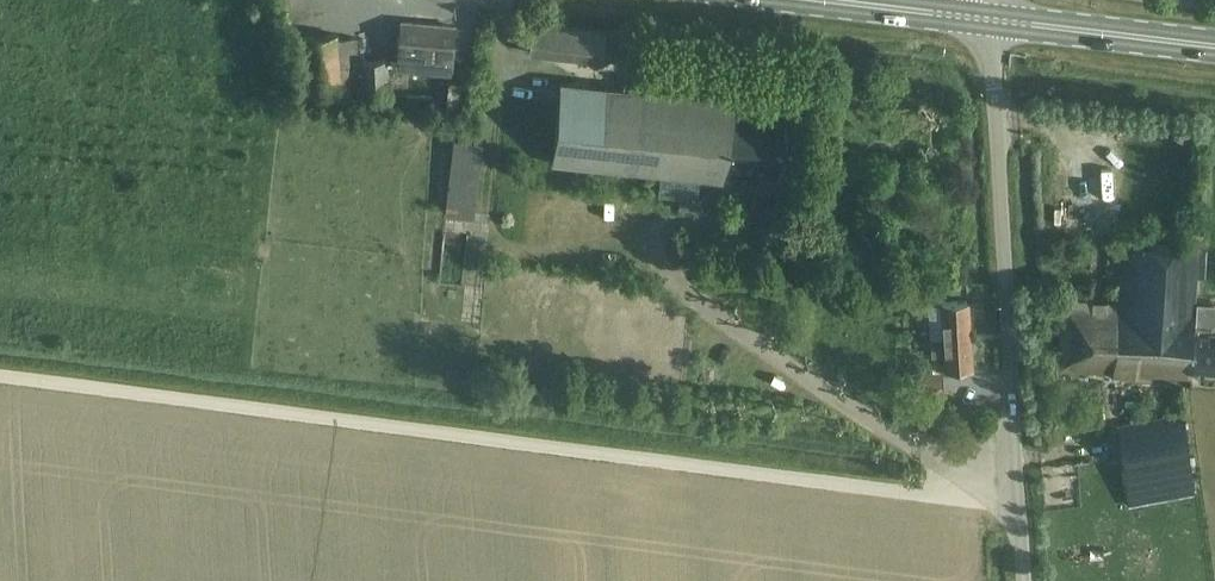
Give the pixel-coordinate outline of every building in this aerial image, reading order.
[(449,68),(453,27),(401,22),(397,63),(449,68)] [(529,52),(601,61),(604,31),(533,22),(529,52)] [(337,38),(337,33),(303,36),(307,90),(364,86),(364,95),(389,94),(387,57),(358,59),(356,37),(337,38)] [(778,172),(785,116),(734,110),(735,100),(560,80),(551,161),(660,173),(658,195),(682,198),(680,209),(696,211),(699,178),(723,181),(725,166),(778,172)] [(447,81),(444,111),(462,113),(465,82),(447,81)] [(472,216),(481,141),(453,137),(445,213),(472,216)] [(1149,373),(1158,244),(1119,242),(1115,304),(1110,371),(1149,373)] [(1188,376),(1191,332),(1197,247),(1158,244),(1149,373),(1188,376)] [(943,334),(969,332),(967,300),(942,301),(943,334)] [(1110,371),(1115,304),(1061,300),(1057,367),(1110,371)] [(1188,376),(1190,376),(1190,368),(1214,369),(1214,337),(1207,336),(1207,329),(1196,328),(1196,332),(1191,332),(1188,376)] [(969,332),(943,334),(930,335),(931,355),(944,354),(945,368),(971,366),(969,332)] [(915,370),(904,371),(905,393),(944,392),(943,386),(943,370),(915,370)] [(1195,491),(1192,479),(1182,415),(1118,425),(1122,454),(1128,489),(1168,483),(1170,496),(1195,491)]
